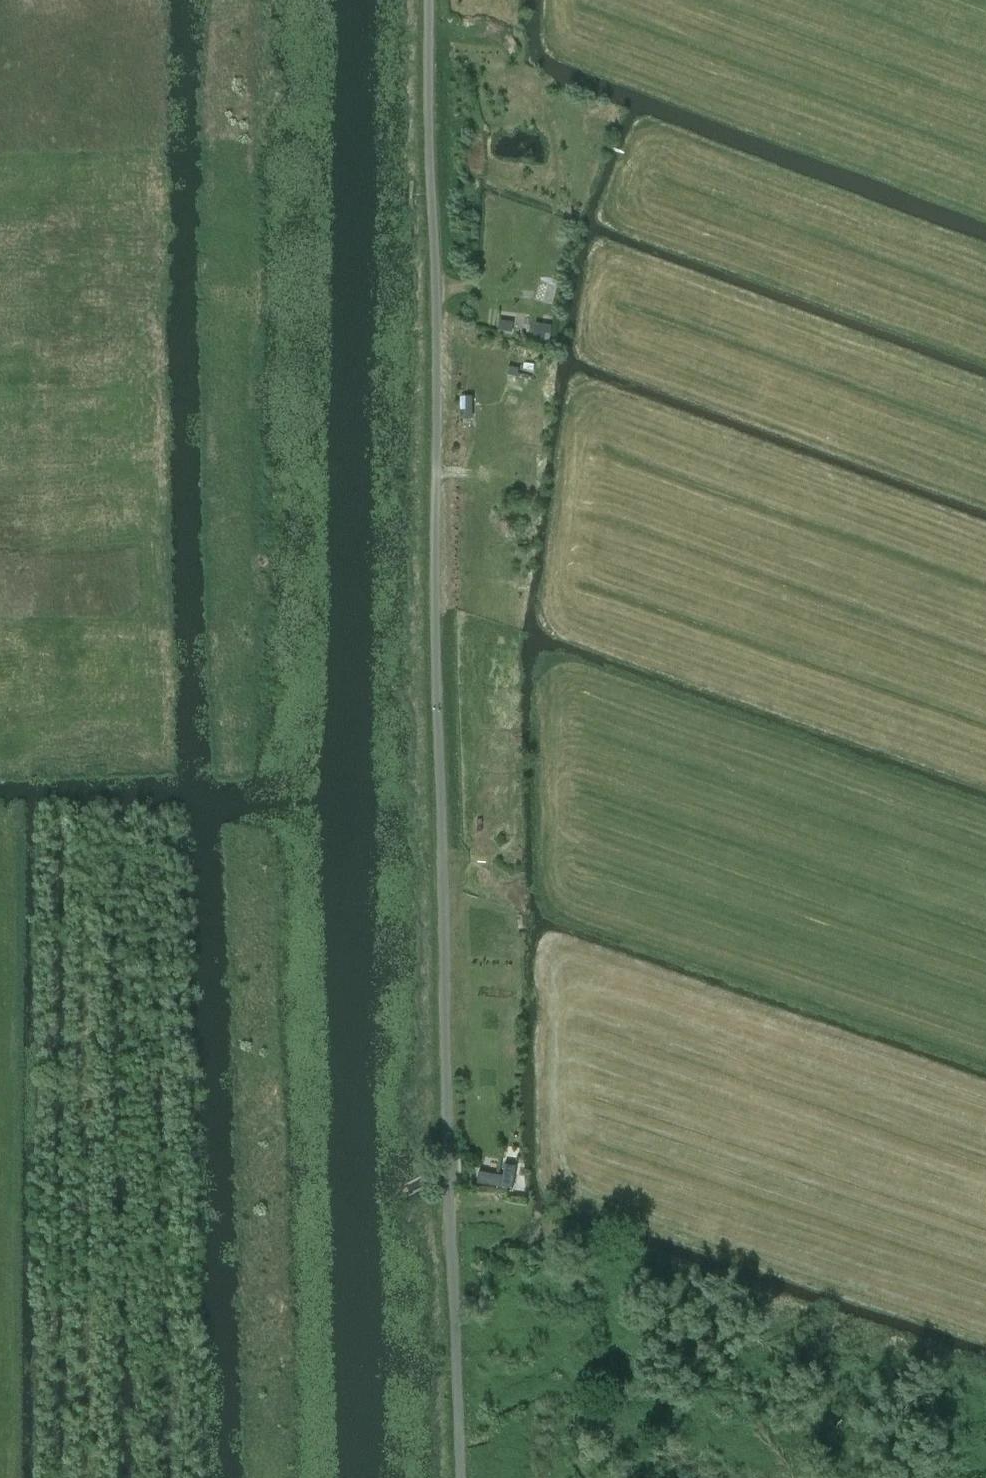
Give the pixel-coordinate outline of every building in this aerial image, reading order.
[(499,321),(498,331),(512,333),(513,323),(499,321)] [(536,325),(534,339),(549,341),(551,327),(536,325)] [(508,367),(507,376),(517,378),(518,369),(508,367)] [(472,397),(460,397),(460,409),(472,409),(472,397)] [(524,557),(526,549),(517,547),(516,555),(524,557)] [(512,1190),(516,1167),(505,1165),(503,1177),(479,1173),(477,1184),(512,1190)]
